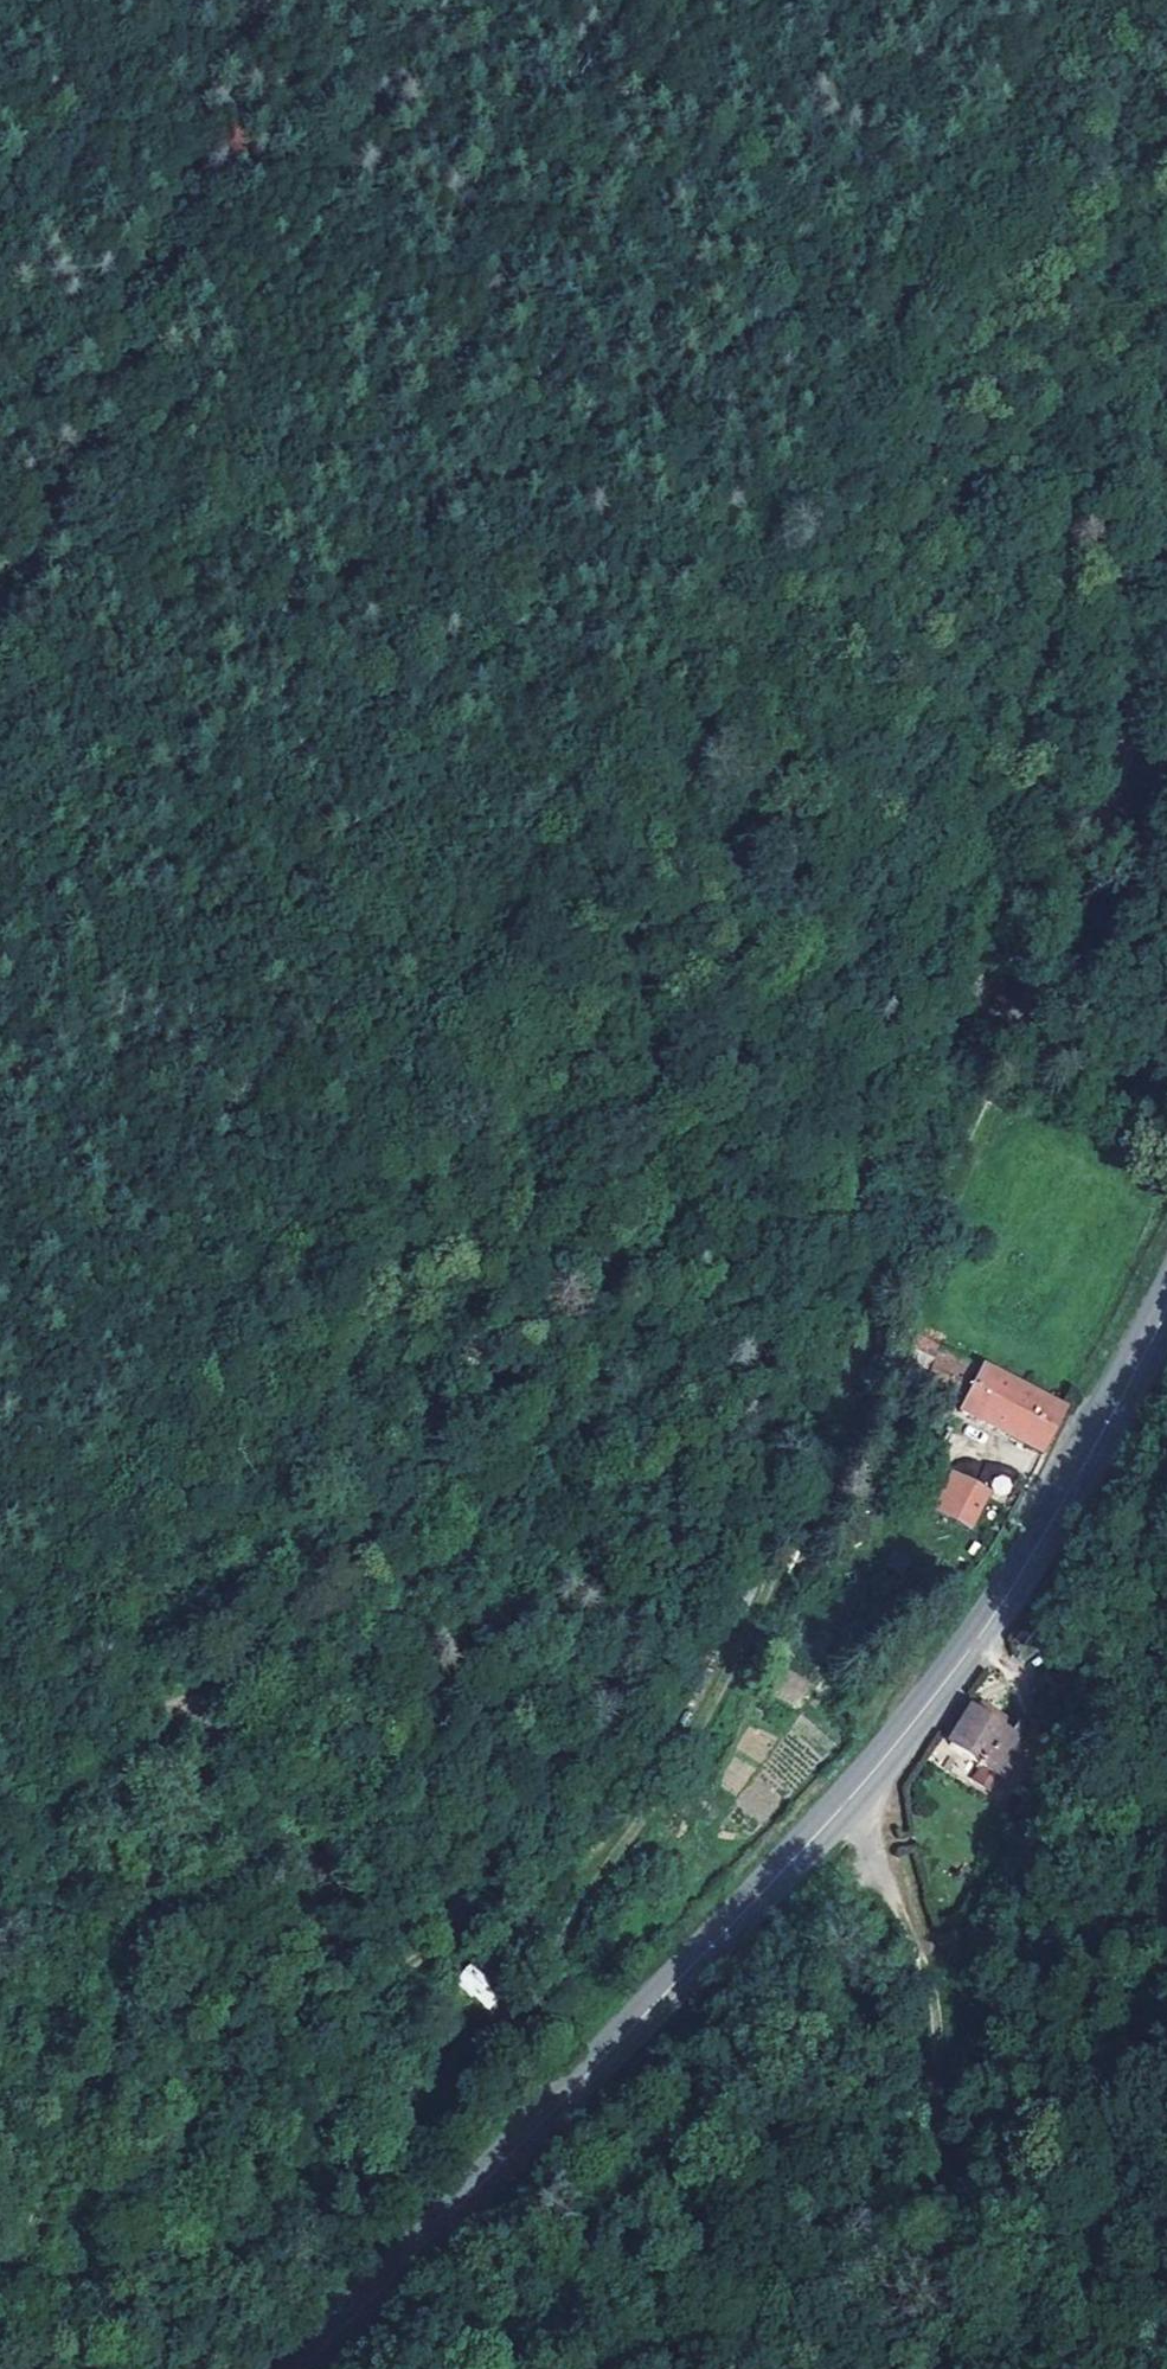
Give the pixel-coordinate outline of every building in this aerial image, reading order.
[(905,1330),(891,1322),(885,1337),(898,1343),(905,1330)] [(888,1370),(874,1365),(869,1375),(883,1381),(888,1370)] [(951,1408),(1032,1451),(1052,1408),(972,1366),(951,1408)] [(951,1479),(937,1506),(964,1521),(977,1494),(951,1479)] [(968,1708),(943,1746),(981,1770),(974,1781),(995,1794),(1032,1736),(1018,1726),(1012,1736),(968,1708)] [(472,1964),(457,1979),(489,2011),(504,1996),(472,1964)]
